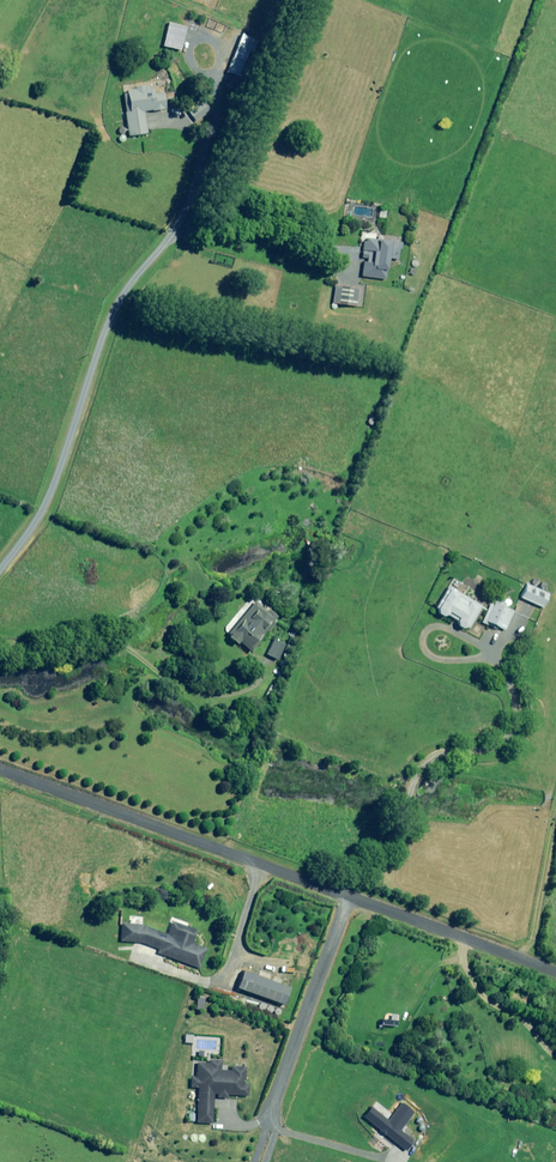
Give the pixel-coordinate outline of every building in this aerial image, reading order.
[(232,78),(236,79),(237,76),(240,78),(250,51),(236,46),(225,72),(233,75),(232,78)] [(152,93),(151,85),(134,86),(134,89),(125,90),(125,93),(123,93),(127,135),(145,133),(143,111),(164,108),(162,92),(152,93)] [(201,105),(199,102),(184,112),(192,123),(209,110),(203,103),(201,105)] [(363,241),(361,252),(364,252),(363,257),(367,258),(366,262),(368,262),(368,264),(364,264),(362,276),(385,279),(388,258),(398,259),(401,243),(366,238),(365,241),(363,241)] [(359,288),(334,285),(332,303),(356,306),(359,288)] [(548,594),(526,584),(520,597),(542,607),(548,594)] [(442,615),(446,614),(456,620),(457,625),(461,628),(466,626),(468,628),(481,606),(448,585),(435,607),(437,608),(437,613),(442,615)] [(250,651),(277,617),(267,609),(265,611),(253,602),(226,635),(236,643),(239,639),(241,641),(240,643),(250,651)] [(493,605),(490,604),(481,622),(494,628),(495,625),(504,630),(513,611),(494,602),(493,605)] [(274,639),(266,654),(277,659),(284,644),(274,639)] [(140,923),(120,922),(119,941),(141,942),(157,947),(157,952),(199,967),(206,948),(191,943),(196,929),(177,923),(171,920),(166,933),(164,932),(141,924),(140,923)] [(283,1004),(289,987),(241,969),(235,987),(283,1004)] [(244,1066),(230,1066),(230,1070),(220,1069),(220,1060),(207,1059),(207,1062),(195,1062),(194,1077),(190,1077),(189,1087),(197,1088),(195,1122),(211,1123),(213,1094),(216,1094),(216,1097),(227,1098),(227,1095),(247,1096),(248,1084),(244,1083),(244,1066)]
